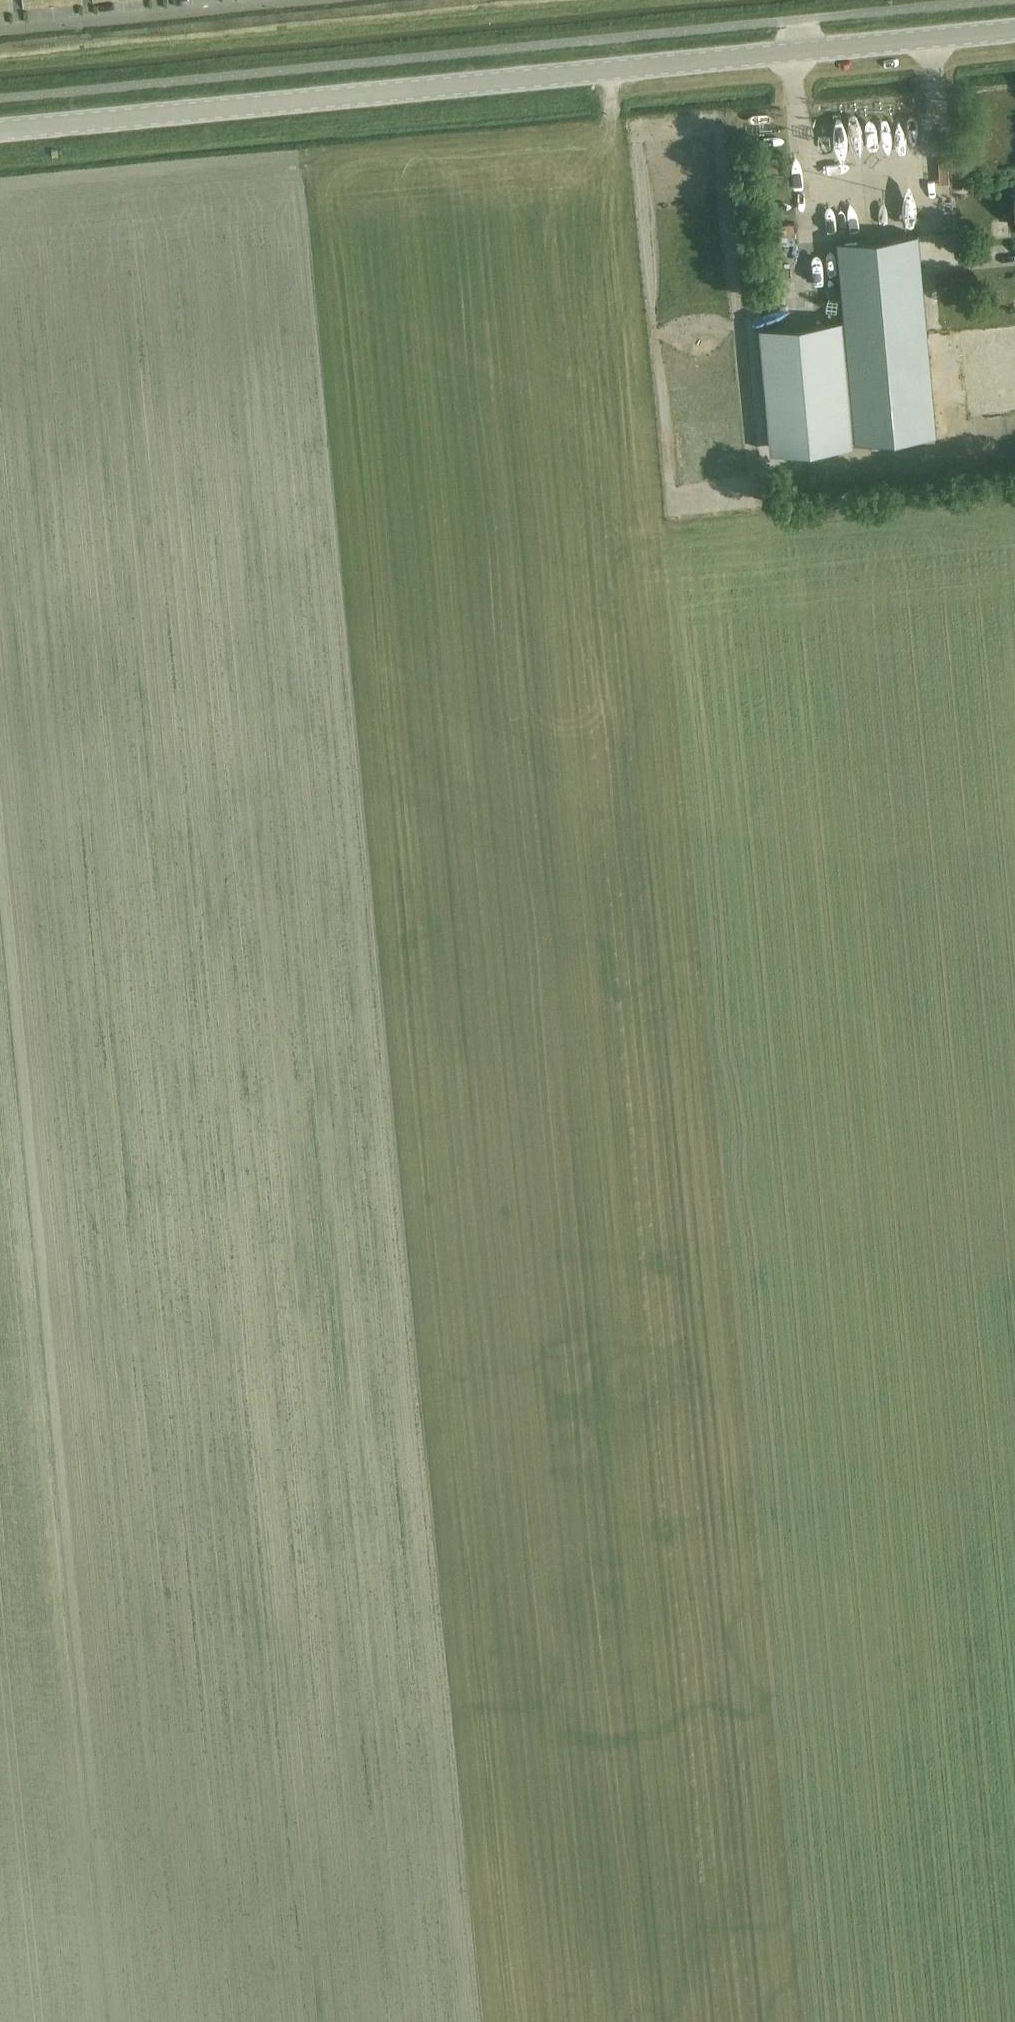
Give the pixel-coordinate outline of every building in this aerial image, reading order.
[(857,440),(863,439),(937,433),(919,232),(863,238),(839,240),(846,318),(857,440)] [(773,448),(857,440),(846,318),(762,326),(773,448)]
